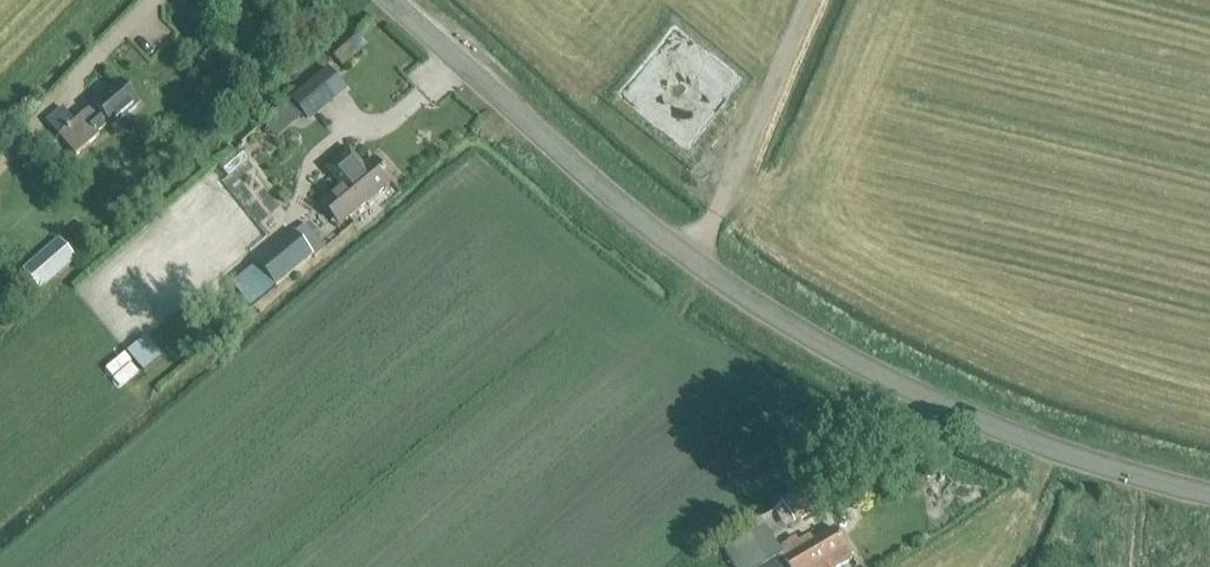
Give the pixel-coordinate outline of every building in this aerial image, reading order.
[(335,57),(345,68),(367,48),(358,37),(335,57)] [(311,122),(349,90),(328,66),(290,99),(311,122)] [(113,128),(140,105),(120,82),(93,105),(94,105),(76,121),(63,106),(46,121),(76,156),(99,136),(97,133),(109,123),(113,128)] [(367,167),(350,147),(325,168),(342,188),(325,202),(344,225),(391,184),(372,162),(367,167)] [(91,226),(82,223),(73,231),(74,241),(83,244),(92,235),(91,226)] [(327,249),(305,223),(295,232),(293,230),(254,263),(256,265),(232,285),(252,308),(314,256),(316,258),(327,249)] [(41,291),(55,280),(59,277),(77,261),(67,250),(60,241),(38,259),(24,271),(41,291)] [(146,368),(163,355),(148,337),(132,350),(146,368)] [(806,486),(780,503),(794,524),(820,507),(806,486)] [(765,529),(725,553),(734,566),(843,566),(853,561),(834,529),(812,542),(809,537),(781,554),(765,529)]
